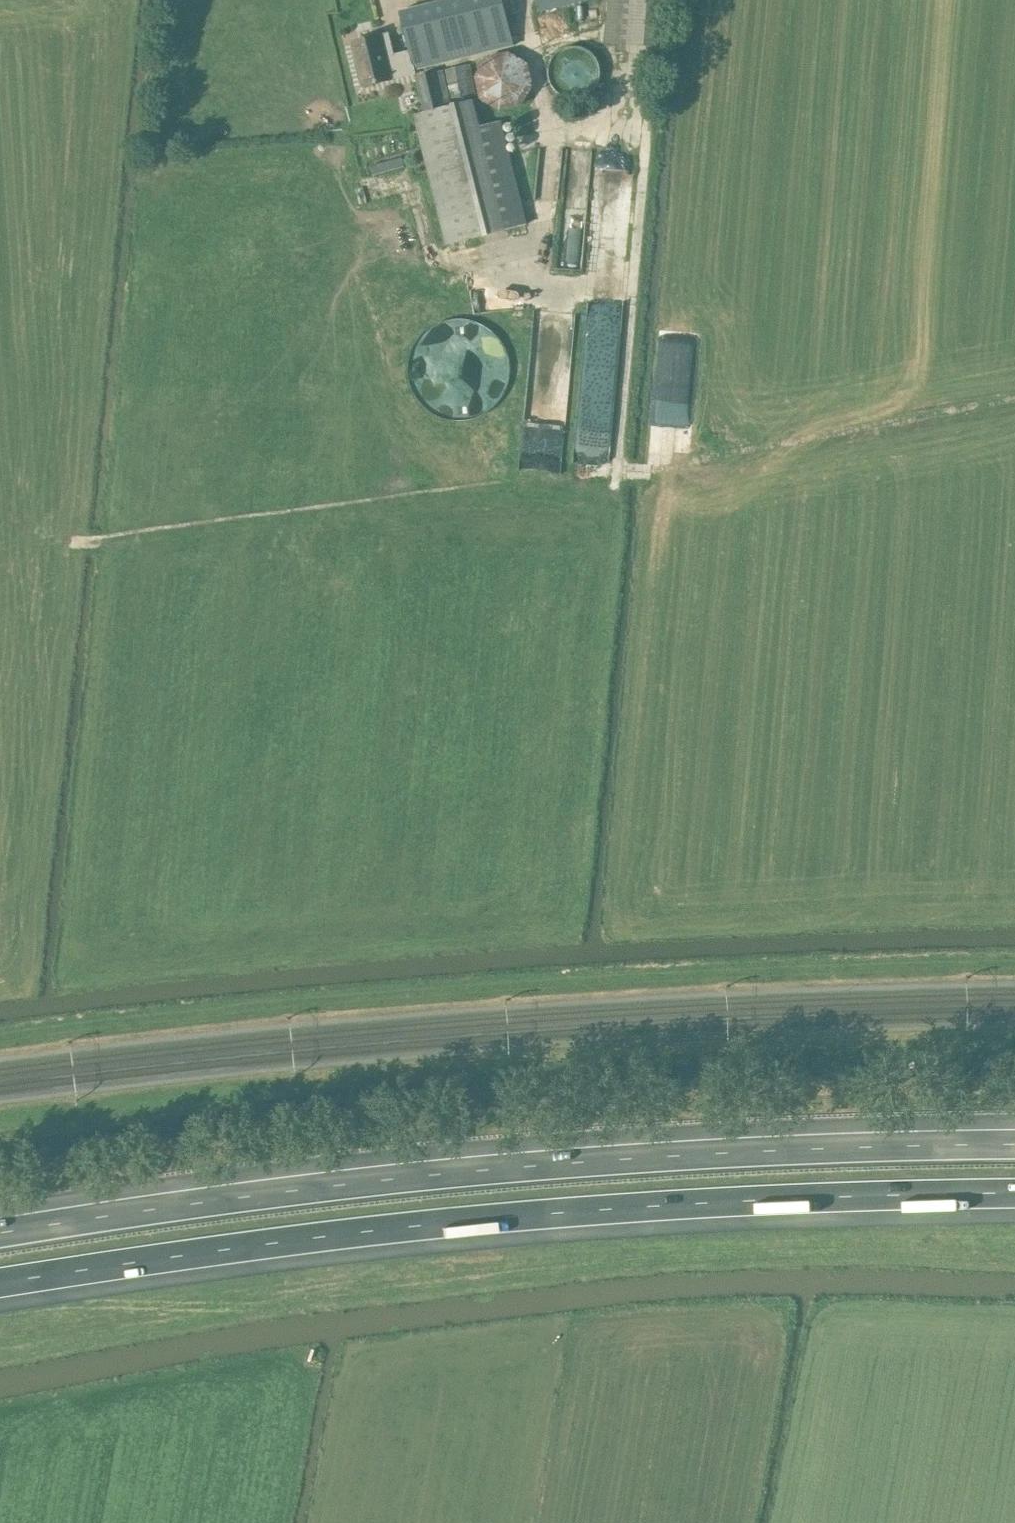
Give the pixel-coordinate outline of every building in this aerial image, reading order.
[(514,46),(503,0),(447,0),(400,12),(410,52),(398,55),(397,47),(385,51),(392,79),(417,73),(417,70),(514,46)] [(590,0),(537,0),(540,12),(590,0)] [(392,79),(385,51),(381,35),(352,42),(363,86),(392,79)] [(501,111),(522,105),(534,86),(529,64),(509,52),(487,58),(476,77),(481,99),(501,111)] [(452,100),(476,95),(472,65),(446,70),(452,100)] [(423,111),(413,114),(445,245),(506,230),(527,224),(501,121),(480,126),(473,99),(451,104),(444,71),(416,77),(423,111)] [(373,173),(403,166),(401,157),(371,164),(373,173)] [(453,367),(461,367),(460,393),(505,394),(507,326),(461,325),(460,355),(453,354),(453,367)] [(686,421),(693,340),(664,338),(660,391),(662,392),(660,419),(686,421)] [(562,473),(563,440),(523,438),(522,472),(562,473)]
